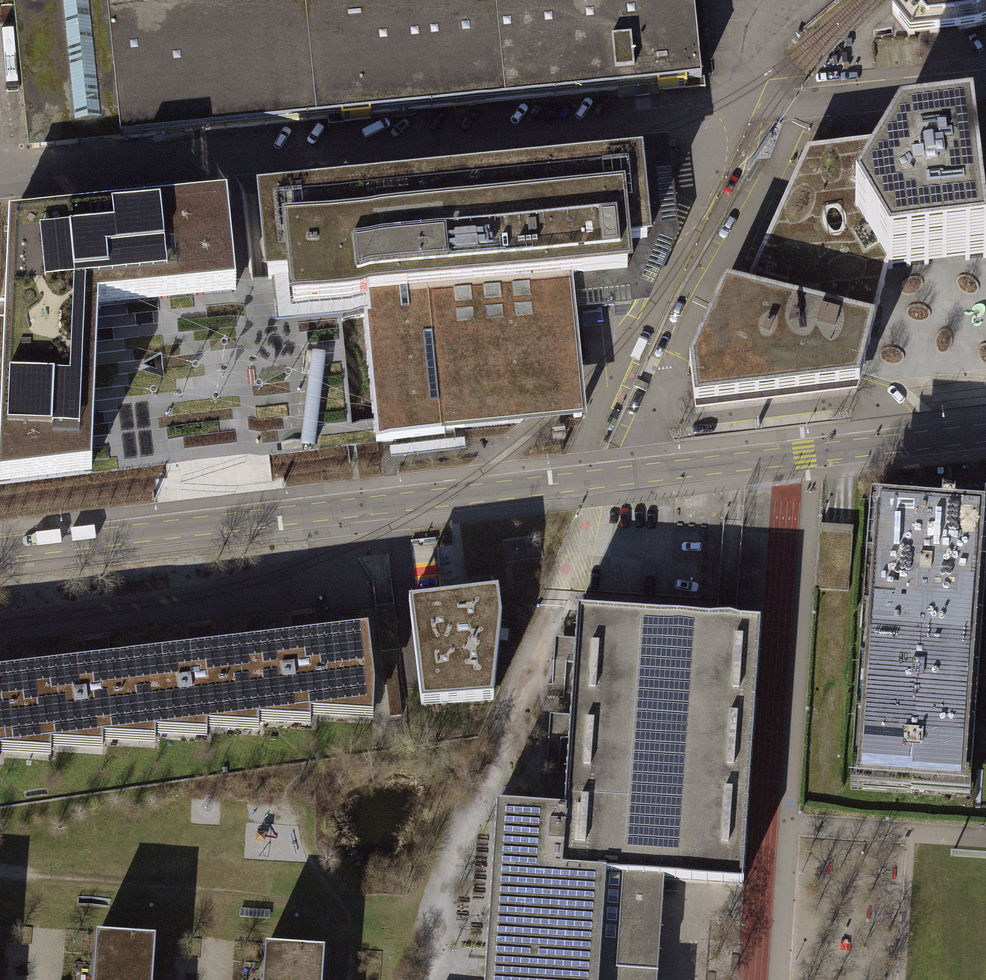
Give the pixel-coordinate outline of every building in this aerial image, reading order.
[(119,139),(105,2),(105,0),(16,0),(31,147),(119,139)] [(367,114),(356,0),(127,0),(105,2),(119,139),(340,117),(341,121),(368,119),(367,114)] [(367,114),(657,85),(658,90),(689,87),(688,83),(701,82),(693,0),(356,0),(367,114)] [(895,12),(909,34),(936,32),(985,25),(985,0),(907,0),(895,12)] [(985,256),(985,247),(974,130),(896,137),(855,210),(889,265),(946,259),(985,256)] [(855,210),(896,137),(807,146),(742,288),(725,285),(689,356),(693,405),(855,388),(860,372),(889,265),(855,210)] [(444,430),(520,423),(576,369),(568,279),(628,273),(625,244),(646,242),(639,164),(262,201),(270,288),(261,289),(265,327),(364,317),(373,414),(366,415),(368,429),(375,428),(376,442),(445,435),(444,430)] [(8,225),(6,288),(0,448),(0,487),(91,477),(92,471),(93,448),(95,395),(98,324),(98,309),(235,296),(226,204),(8,225)] [(298,443),(314,445),(325,354),(304,351),(301,373),(307,373),(298,443)] [(581,417),(576,369),(520,423),(581,417)] [(881,508),(873,616),(970,622),(978,514),(881,508)] [(500,589),(410,600),(419,689),(420,704),(494,699),(495,683),(499,643),(500,625),(502,608),(500,589)] [(577,611),(564,810),(560,873),(665,880),(743,885),(760,623),(577,611)] [(315,614),(290,617),(292,639),(305,637),(318,636),(315,614)] [(963,725),(970,622),(873,616),(866,718),(963,725)] [(212,627),(187,630),(189,651),(200,649),(214,648),(212,627)] [(20,745),(20,740),(48,741),(48,738),(72,739),(72,734),(103,735),(104,732),(123,732),(123,728),(153,728),(153,726),(175,727),(175,722),(228,720),(228,715),(256,717),(256,714),(279,714),(280,709),(311,710),(311,708),(353,709),(353,704),(374,704),(374,684),(367,630),(318,636),(305,637),(292,639),(214,648),(200,649),(189,651),(110,660),(95,662),(84,664),(6,673),(0,673),(0,744),(20,745)] [(108,639),(82,642),(84,664),(95,662),(110,660),(108,639)] [(374,704),(353,704),(353,709),(311,708),(311,710),(280,709),(279,714),(256,714),(256,717),(228,715),(228,720),(175,722),(175,727),(153,726),(153,728),(123,728),(123,732),(104,732),(103,735),(72,734),(72,739),(48,738),(48,741),(20,740),(20,745),(0,744),(0,757),(50,761),(51,751),(101,754),(101,746),(154,747),(155,739),(205,741),(207,732),(257,736),(257,727),(309,729),(310,720),(371,724),(376,724),(374,704)] [(959,786),(963,725),(866,718),(862,780),(959,786)] [(665,880),(560,873),(564,810),(497,806),(485,979),(658,979),(663,912),(665,880)] [(155,937),(95,933),(92,979),(152,979),(155,937)] [(321,949),(261,945),(259,979),(319,979),(321,949)]
